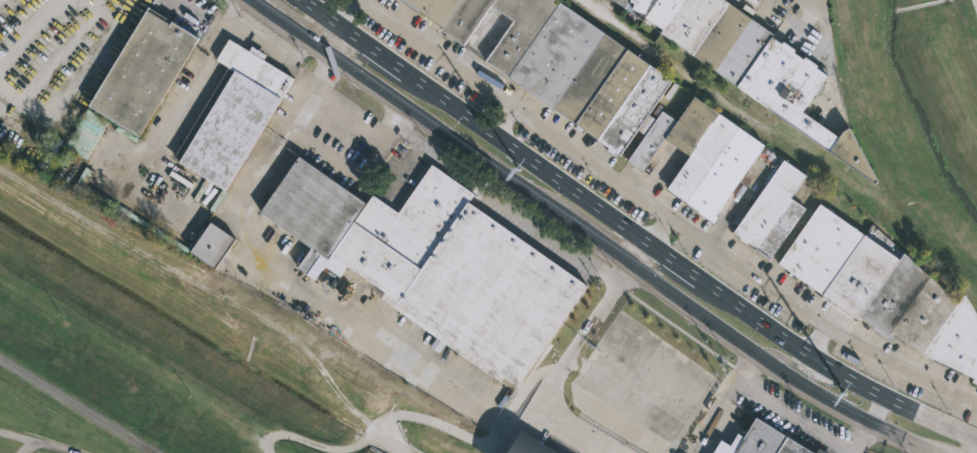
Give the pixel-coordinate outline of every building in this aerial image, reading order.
[(420,12),(403,0),(558,0),(673,82),(620,158),(609,150),(612,147),(488,59),(516,19),(493,4),(466,43),(443,27),(445,25),(422,9),(420,12)] [(623,8),(612,0),(629,0),(623,8)] [(623,8),(629,0),(725,0),(772,33),(770,36),(735,86),(623,8)] [(148,7),(171,21),(199,38),(138,138),(87,106),(148,7)] [(770,36),(778,41),(780,39),(793,48),(791,50),(800,57),(802,55),(814,63),(812,66),(826,76),(801,112),(835,137),(840,130),(847,126),(875,180),(873,183),(735,86),(770,36)] [(232,41),(249,51),(252,46),(267,55),(264,59),(295,78),(225,191),(172,158),(229,67),(216,59),(229,39),(232,41)] [(697,94),(768,144),(715,220),(670,188),(693,153),(668,136),(645,170),(630,159),(665,109),(680,119),(697,94)] [(358,194),(369,201),(374,194),(400,212),(433,163),(476,193),(471,200),(591,284),(521,385),(506,375),(501,381),(382,299),(387,292),(349,265),(340,277),(325,267),(317,279),(299,267),(313,247),(262,211),(301,154),(358,194)] [(808,207),(773,258),(736,231),(786,158),(810,174),(794,197),(808,207)] [(965,293),(976,313),(976,379),(922,353),(905,341),(903,343),(894,336),(890,343),(868,327),(871,323),(859,315),(857,318),(796,276),(793,279),(783,272),(785,269),(777,263),(820,202),(900,259),(904,252),(958,302),(965,293)] [(228,251),(214,270),(189,253),(210,222),(235,240),(228,251)] [(822,447),(831,452),(715,452),(724,438),(733,444),(741,431),(748,435),(760,415),(819,452),(822,447)] [(518,432),(507,452),(559,452),(518,432)]
